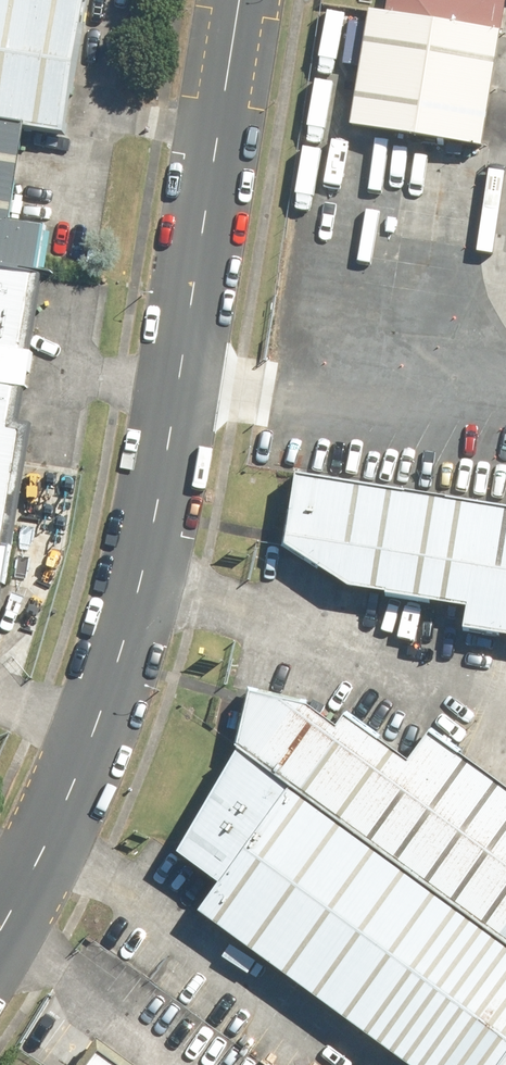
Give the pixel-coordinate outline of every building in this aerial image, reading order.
[(27,123),(62,128),(83,0),(0,0),(0,118),(27,123)] [(387,9),(371,7),(352,124),(481,145),(504,0),(389,0),(387,9)] [(0,118),(0,264),(38,270),(46,224),(12,218),(27,123),(0,118)] [(31,421),(21,419),(45,271),(38,270),(0,264),(0,613),(31,421)] [(287,542),(349,583),(469,602),(465,626),(505,633),(505,506),(298,473),(287,542)] [(306,701),(251,689),(240,747),(505,945),(505,784),(432,729),(410,759),(347,712),(337,725),(306,701)] [(240,747),(180,849),(222,880),(201,907),(413,1064),(501,1064),(505,1059),(505,945),(240,747)] [(99,1045),(85,1064),(126,1064),(99,1045)]
